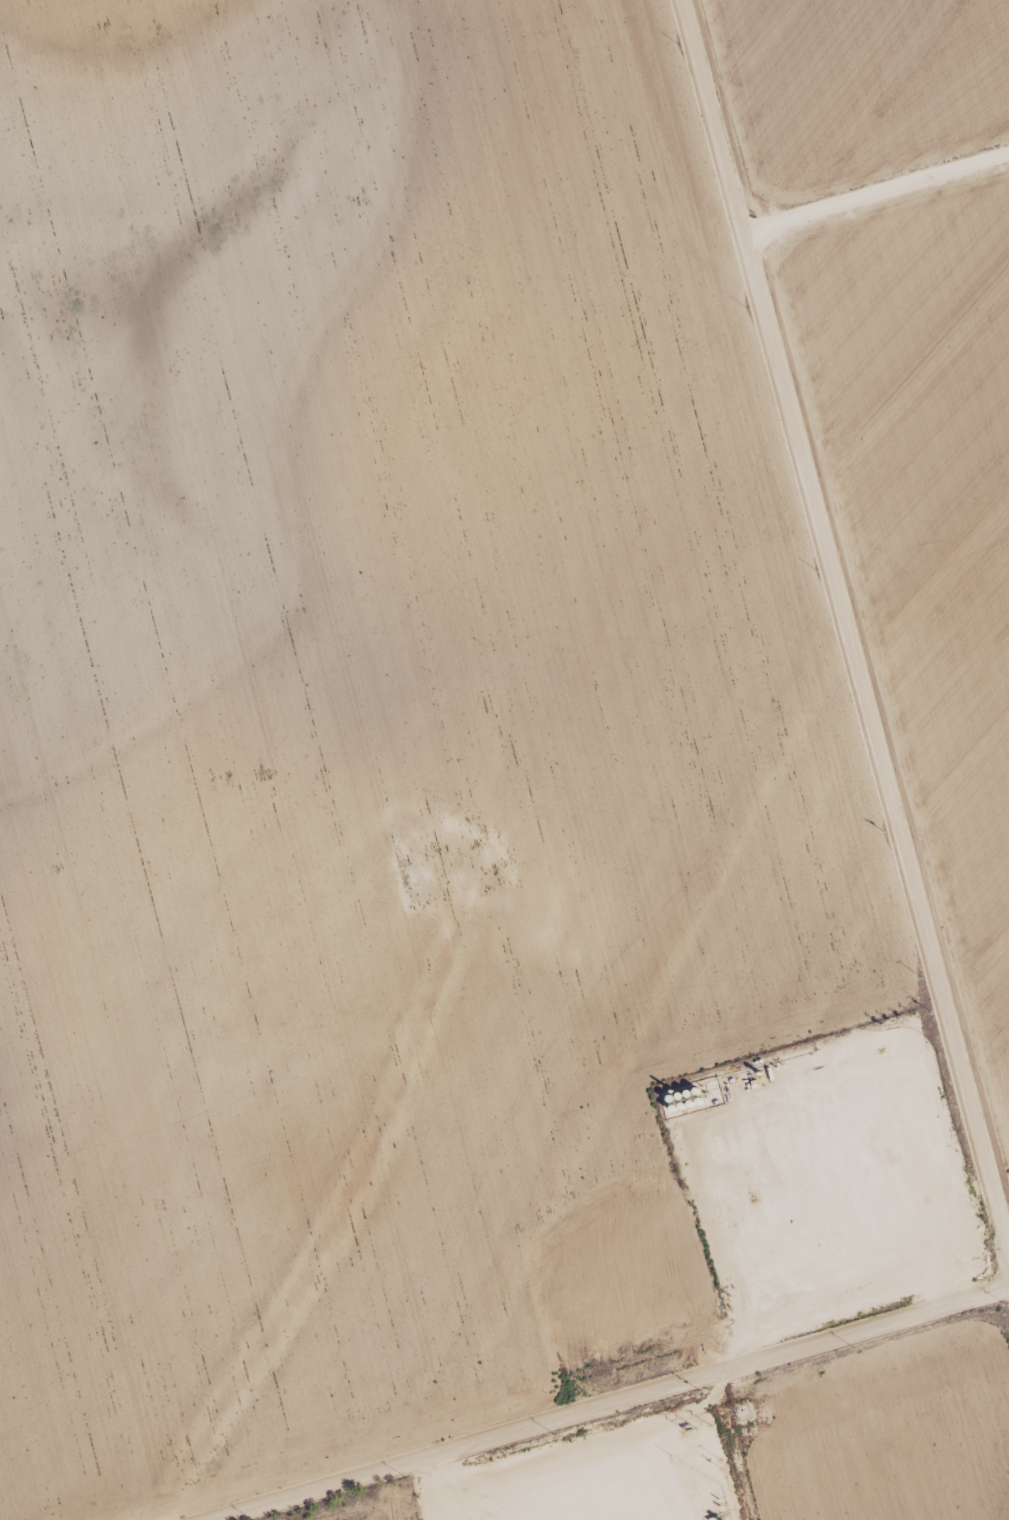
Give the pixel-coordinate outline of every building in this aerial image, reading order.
[(244,619),(262,583),(260,568),(260,567),(249,569),(245,580),(236,586),(234,571),(231,573),(228,548),(220,549),(217,554),(213,557),(200,551),(194,564),(176,566),(177,576),(183,585),(185,598),(194,603),(196,614),(192,622),(178,631),(179,636),(196,634),(203,629),(205,645),(244,619)]
